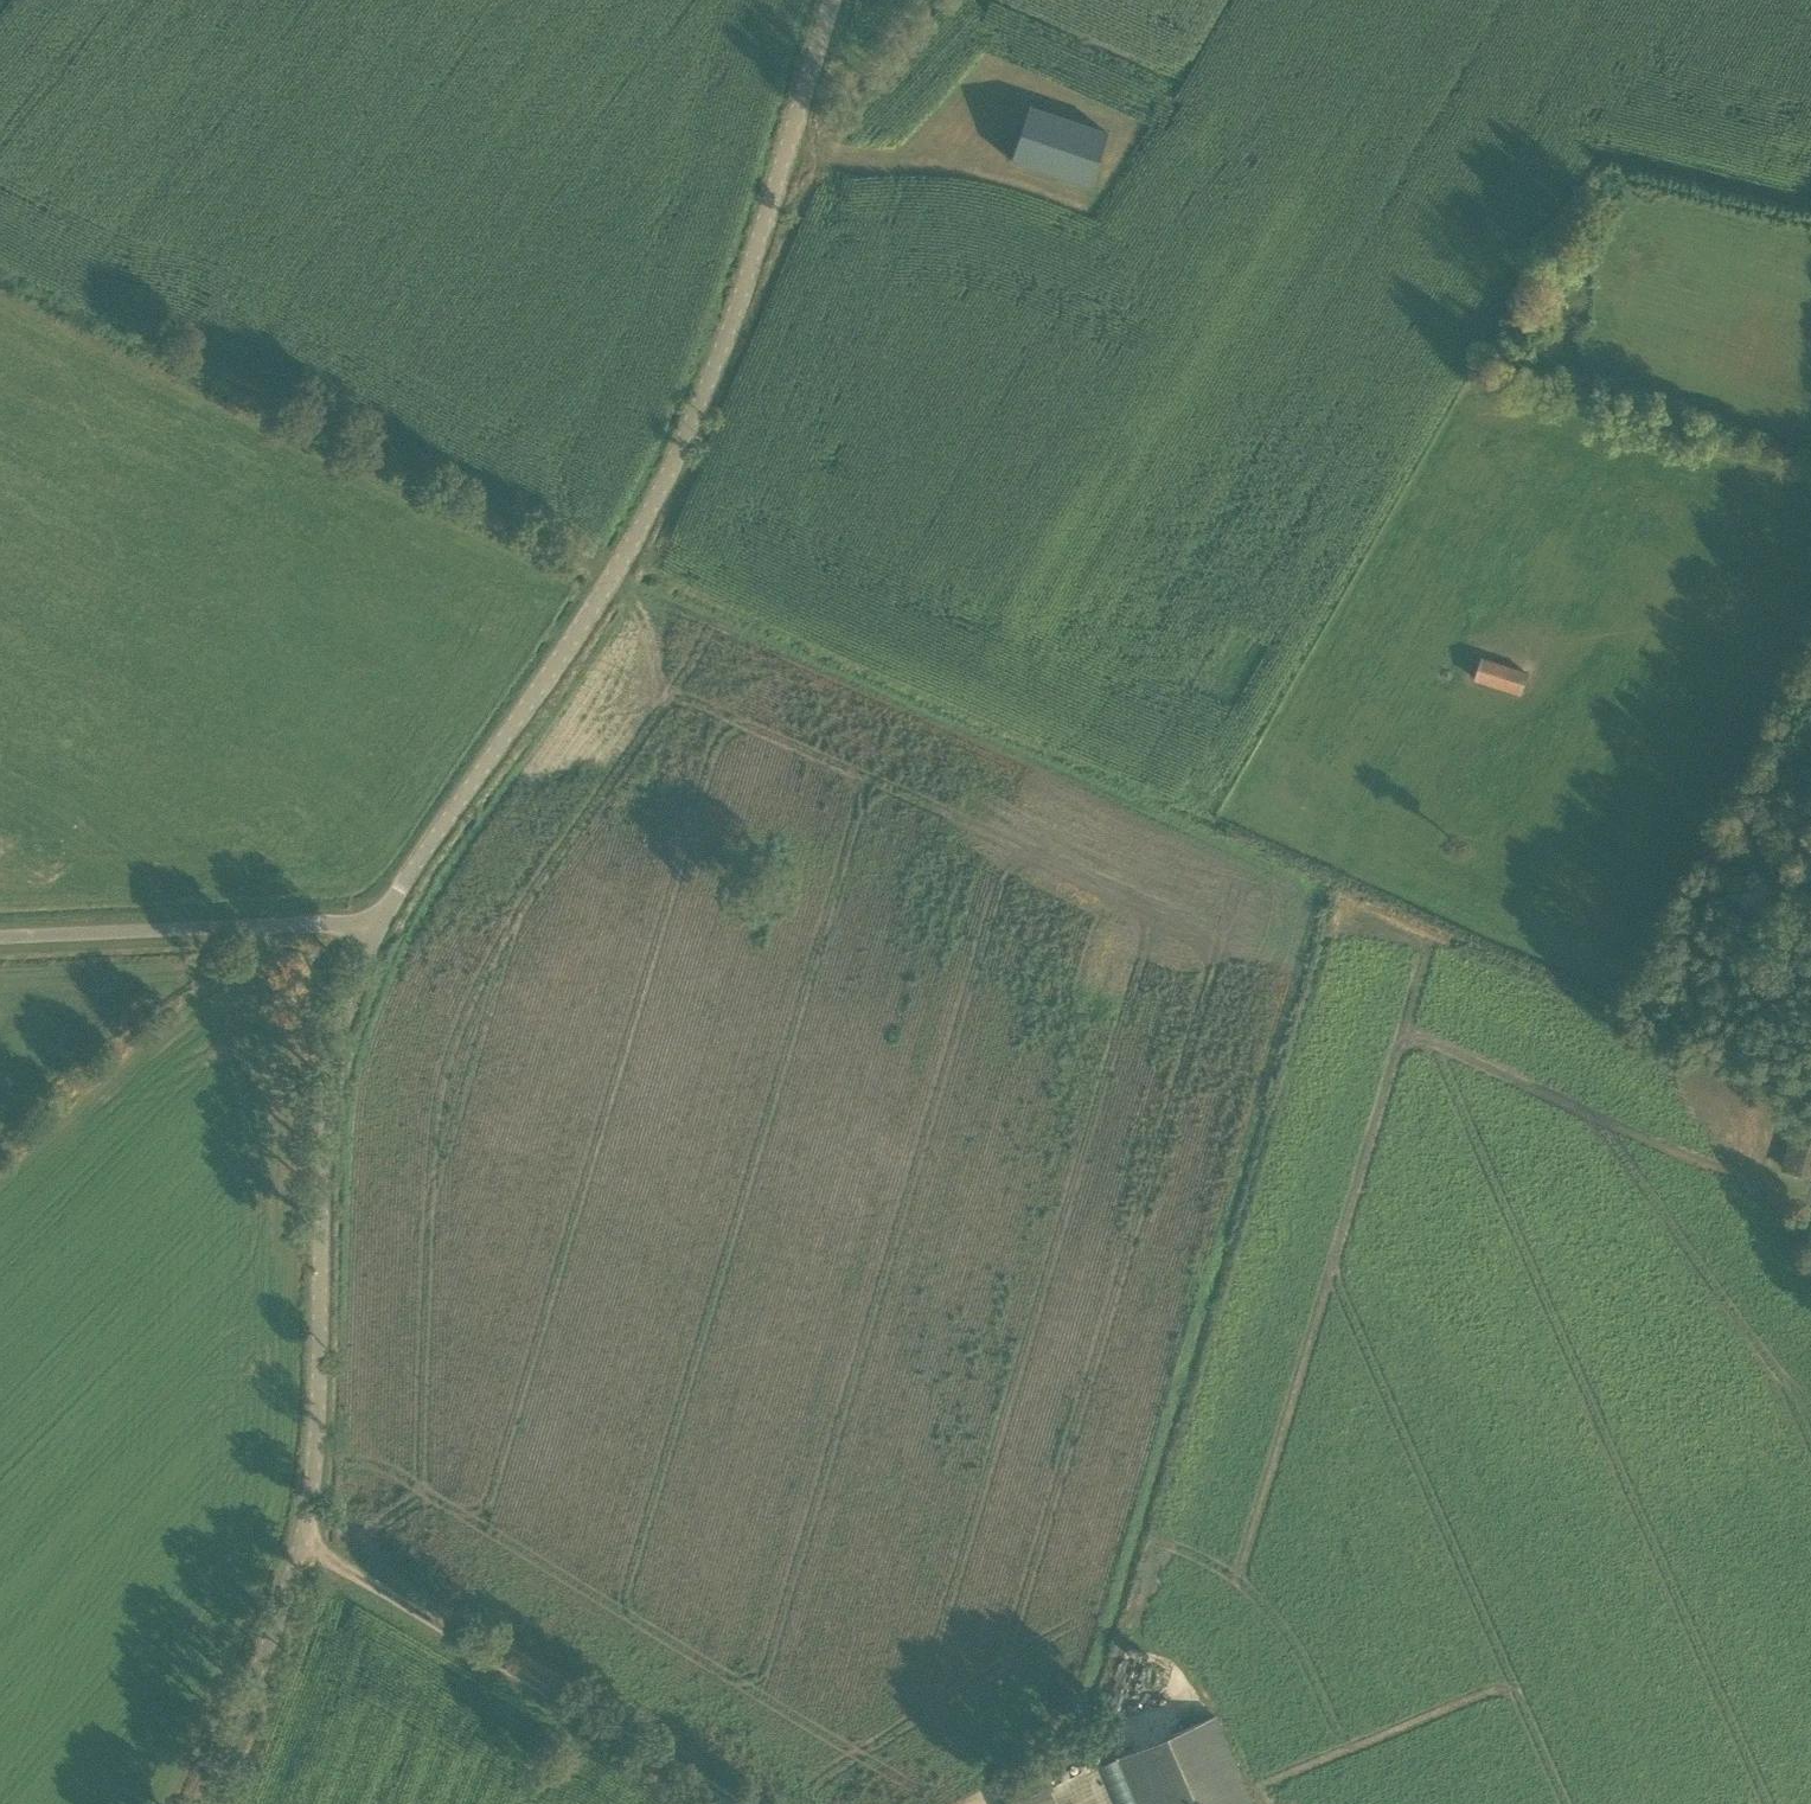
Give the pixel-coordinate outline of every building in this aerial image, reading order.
[(1029,105),(1011,160),(1089,186),(1107,132),(1029,105)] [(1472,679),(1520,694),(1527,672),(1479,656),(1472,679)] [(1797,1113),(1782,1168),(1810,1176),(1810,1130),(1809,1129),(1810,1121),(1810,1117),(1797,1113)] [(1213,1715),(1119,1756),(1140,1803),(1252,1803),(1213,1715)] [(1098,1761),(1001,1803),(1002,1803),(1117,1803),(1098,1761)]
